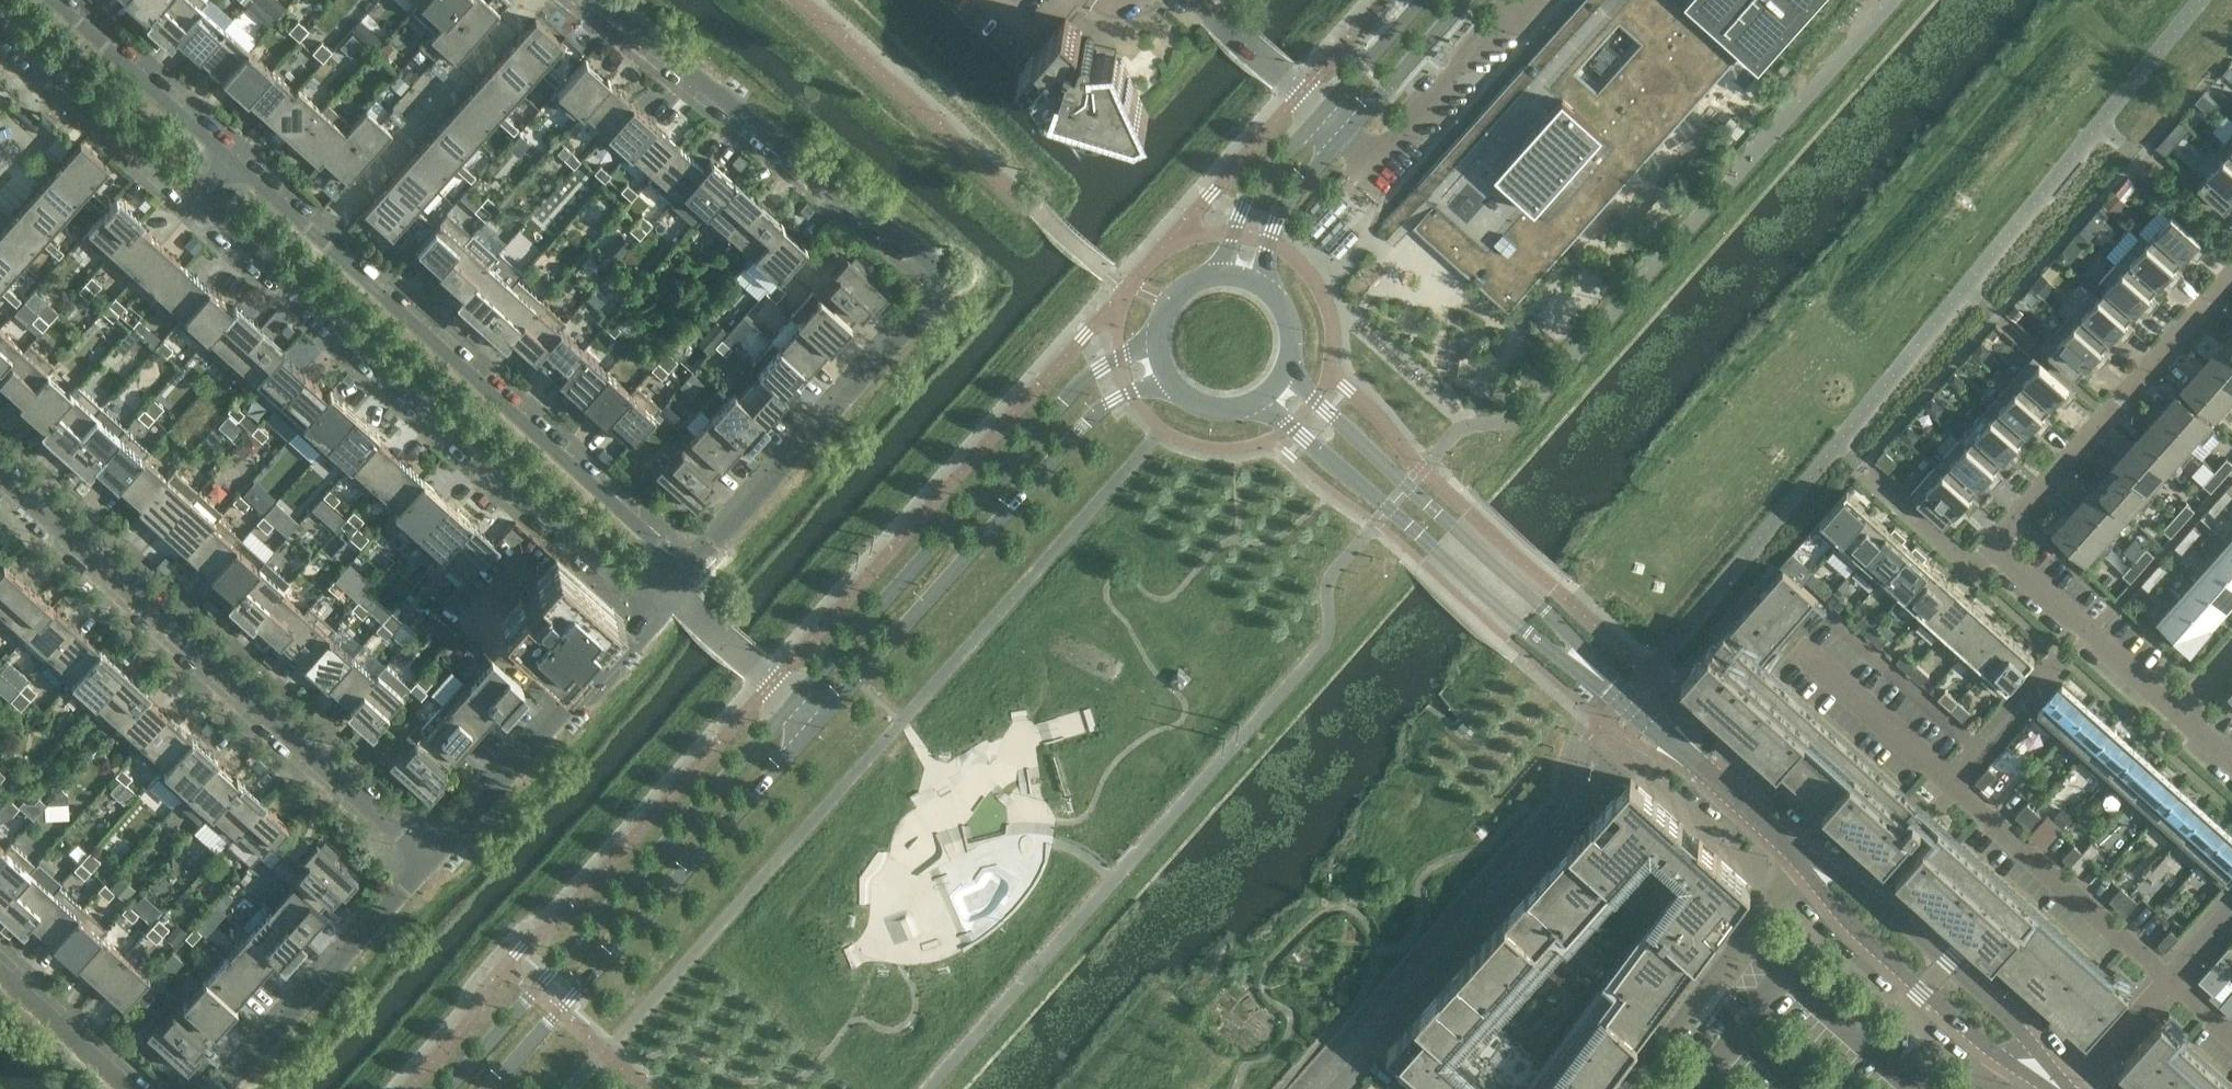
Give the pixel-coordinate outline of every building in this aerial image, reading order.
[(146,15),(145,16),(147,18),(164,0),(130,0),(146,15)] [(147,18),(148,19),(149,17),(172,38),(206,0),(164,0),(147,18)] [(172,38),(173,39),(176,35),(199,56),(224,27),(201,7),(207,1),(206,0),(172,38)] [(419,2),(442,22),(430,36),(430,37),(464,0),(421,0),(419,2)] [(430,37),(444,49),(435,59),(446,70),(509,0),(464,0),(430,37)] [(1528,288),(1741,51),(1759,67),(1819,0),(1579,0),(1532,52),(1527,48),(1526,49),(1536,58),(1488,111),(1484,108),(1394,207),(1413,225),(1433,202),(1528,288)] [(564,44),(535,18),(514,43),(542,68),(564,44)] [(1066,18),(1020,70),(1030,80),(1036,77),(1048,100),(1068,107),(1069,106),(1072,102),(1092,119),(1114,117),(1114,116),(1115,112),(1140,119),(1149,115),(1122,59),(1122,58),(1095,60),(1090,58),(1095,45),(1095,42),(1094,39),(1091,37),(1088,37),(1086,39),(1084,41),(1079,54),(1075,53),(1082,33),(1066,18)] [(289,31),(299,40),(309,29),(298,20),(289,31)] [(224,27),(199,56),(222,77),(248,49),(224,27)] [(313,52),(323,61),(332,51),(322,42),(313,52)] [(542,68),(514,43),(492,67),(521,92),(542,68)] [(248,49),(222,77),(246,98),(272,70),(248,49)] [(323,61),(312,52),(310,54),(321,64),(323,61)] [(581,112),(610,80),(609,79),(607,81),(585,61),(587,60),(585,58),(551,96),(576,118),(581,112)] [(521,92),(492,67),(471,90),(499,116),(521,92)] [(554,74),(547,68),(542,73),(549,80),(554,74)] [(272,70),(246,98),(270,120),(299,88),(298,88),(295,91),(272,70)] [(561,81),(554,74),(549,80),(556,86),(561,81)] [(611,81),(610,80),(581,112),(582,113),(584,111),(606,131),(600,137),(601,138),(632,103),(609,83),(611,81)] [(299,88),(270,120),(294,141),(328,103),(327,102),(322,109),(299,88)] [(499,116),(471,90),(450,114),(478,140),(499,116)] [(328,103),(294,141),(318,163),(366,108),(351,124),(328,103)] [(656,125),(632,103),(601,138),(625,159),(656,125)] [(338,190),(401,120),(389,110),(380,120),(366,108),(318,163),(319,163),(323,158),(336,169),(327,180),(338,190)] [(478,140),(450,114),(428,138),(457,164),(478,140)] [(512,122),(505,116),(500,121),(507,127),(512,122)] [(2180,116),(2160,144),(2171,151),(2190,124),(2180,116)] [(519,128),(512,122),(507,127),(514,134),(519,128)] [(680,146),(656,125),(625,159),(626,160),(631,154),(654,174),(680,146)] [(2216,150),(2231,164),(2231,132),(2216,150)] [(457,164),(428,138),(407,162),(435,187),(457,164)] [(109,167),(81,142),(59,166),(87,192),(109,167)] [(703,166),(680,146),(654,174),(678,195),(710,159),(709,159),(703,166)] [(2216,150),(2191,178),(2225,209),(2231,201),(2231,164),(2216,150)] [(581,161),(570,151),(564,158),(574,168),(581,161)] [(710,159),(678,195),(679,196),(683,192),(705,212),(699,218),(700,219),(734,180),(710,159)] [(435,187),(407,162),(386,186),(414,211),(435,187)] [(469,170),(462,163),(457,169),(464,175),(469,170)] [(611,175),(601,165),(594,172),(605,182),(611,175)] [(87,192),(59,166),(38,190),(66,216),(87,192)] [(476,176),(469,170),(464,175),(471,181),(476,176)] [(734,180),(700,219),(723,240),(758,202),(734,180)] [(628,183),(621,190),(631,199),(637,192),(628,183)] [(414,211),(386,186),(364,210),(392,236),(414,211)] [(66,216),(38,190),(16,214),(45,239),(66,216)] [(234,209),(244,198),(235,190),(225,201),(234,209)] [(106,204),(93,192),(88,197),(101,209),(106,204)] [(487,195),(480,203),(491,212),(497,205),(487,195)] [(82,236),(106,258),(140,220),(116,198),(82,236)] [(758,202),(723,240),(725,241),(730,234),(753,254),(752,255),(753,255),(781,223),(758,202)] [(484,219),(491,212),(480,203),(474,210),(484,219)] [(438,271),(464,242),(472,233),(448,211),(414,249),(438,271)] [(426,217),(419,211),(414,216),(421,223),(426,217)] [(16,214),(0,232),(0,242),(23,263),(45,239),(16,214)] [(653,224),(642,214),(636,222),(647,231),(653,224)] [(2171,214),(2170,216),(2147,241),(2140,235),(2140,236),(2174,267),(2175,266),(2188,250),(2198,258),(2208,247),(2171,214)] [(433,224),(426,217),(421,223),(428,229),(433,224)] [(141,221),(140,220),(106,258),(130,280),(161,245),(138,224),(141,221)] [(647,231),(636,222),(630,229),(640,238),(647,231)] [(770,286),(806,245),(805,244),(803,246),(781,226),(783,224),(781,223),(753,255),(745,264),(770,286)] [(459,295),(488,264),(496,254),(472,233),(464,242),(438,271),(462,291),(459,295)] [(2174,267),(2140,236),(2115,263),(2149,294),(2150,293),(2164,277),(2174,285),(2184,274),(2175,266),(2174,267)] [(63,251),(50,239),(45,245),(58,257),(63,251)] [(0,242),(0,285),(2,287),(23,263),(0,242)] [(185,266),(161,245),(130,280),(131,280),(137,274),(160,295),(185,266)] [(819,295),(818,296),(850,325),(882,289),(865,274),(869,269),(855,256),(819,295)] [(2149,294),(2115,263),(2100,281),(2107,287),(2099,296),(2092,290),(2091,291),(2125,321),(2126,320),(2140,304),(2149,313),(2160,301),(2150,293),(2149,294)] [(488,264),(459,295),(484,317),(518,279),(517,278),(511,284),(488,264)] [(209,288),(185,266),(160,295),(182,315),(177,322),(178,322),(209,288)] [(91,275),(84,282),(95,292),(101,285),(91,275)] [(518,279),(484,317),(507,338),(542,300),(518,279)] [(776,301),(785,291),(775,281),(766,291),(776,301)] [(88,299),(95,292),(84,282),(78,290),(88,299)] [(21,299),(7,287),(2,292),(16,305),(21,299)] [(232,308),(209,288),(178,322),(201,344),(235,306),(235,305),(232,308)] [(850,325),(818,296),(812,290),(790,314),(797,320),(829,349),(830,348),(828,346),(848,324),(850,326),(850,325)] [(2125,321),(2091,291),(2067,318),(2101,348),(2102,347),(2116,331),(2125,340),(2135,328),(2126,320),(2125,321)] [(115,297),(108,304),(119,313),(125,306),(115,297)] [(542,300),(507,338),(508,339),(511,336),(534,357),(565,322),(542,300)] [(47,303),(38,313),(48,322),(58,312),(47,303)] [(112,321),(119,313),(108,304),(102,311),(112,321)] [(235,306),(201,344),(225,365),(259,327),(235,306)] [(42,330),(48,322),(38,313),(31,320),(42,330)] [(149,327),(139,318),(132,325),(142,335),(149,327)] [(491,355),(505,341),(482,318),(468,333),(491,355)] [(2101,348),(2067,318),(2042,346),(2076,376),(2092,358),(2101,367),(2111,355),(2102,347),(2101,348)] [(621,328),(610,319),(604,326),(614,335),(621,328)] [(829,349),(797,320),(796,321),(800,324),(779,347),(808,372),(829,349)] [(565,322),(534,357),(558,378),(583,349),(560,329),(566,322),(565,322)] [(283,348),(259,327),(225,365),(226,366),(232,359),(255,380),(283,348)] [(30,343),(29,342),(23,349),(0,328),(0,376),(30,343)] [(730,329),(722,338),(732,348),(740,338),(730,329)] [(727,353),(732,348),(722,338),(717,344),(727,353)] [(2228,343),(2224,339),(2223,340),(2231,348),(2231,338),(2228,343)] [(173,349),(162,339),(156,347),(166,356),(173,349)] [(2223,340),(2223,341),(2227,344),(2208,365),(2204,362),(2203,363),(2231,389),(2231,348),(2223,340)] [(786,396),(808,372),(773,342),(752,366),(758,371),(786,396)] [(0,376),(0,379),(22,398),(19,402),(54,364),(30,343),(0,376)] [(284,349),(283,348),(255,380),(278,401),(272,407),(273,408),(304,373),(281,352),(284,349)] [(583,349),(558,378),(581,399),(607,371),(583,349)] [(667,351),(658,362),(668,371),(678,361),(667,351)] [(2076,394),(2033,356),(2008,384),(2042,414),(2043,413),(2057,397),(2066,406),(2076,394)] [(662,378),(668,371),(658,362),(651,369),(662,378)] [(2231,397),(2231,389),(2203,363),(2202,363),(2206,367),(2188,388),(2184,384),(2183,386),(2182,385),(2182,386),(2216,416),(2217,414),(2231,397)] [(54,364),(19,402),(22,404),(23,403),(43,420),(41,422),(44,424),(78,386),(75,384),(74,385),(54,368),(56,366),(54,364)] [(607,371),(581,399),(605,420),(637,386),(636,385),(630,391),(607,371)] [(786,396),(758,371),(737,394),(734,391),(733,391),(765,420),(786,396)] [(327,393),(304,373),(273,408),(297,429),(331,391),(330,390),(327,393)] [(2042,414),(2008,384),(1984,411),(2018,441),(2019,440),(2033,425),(2042,433),(2052,421),(2043,413),(2042,414)] [(78,386),(44,424),(67,445),(96,414),(73,393),(78,386)] [(637,386),(605,420),(630,442),(661,408),(637,386)] [(331,391),(297,429),(320,451),(355,412),(331,391)] [(765,420),(733,391),(712,415),(744,444),(765,420)] [(2156,416),(2155,417),(2194,452),(2195,451),(2189,445),(2197,437),(2203,442),(2215,428),(2176,393),(2175,393),(2175,394),(2174,395),(2178,398),(2159,419),(2156,416)] [(153,397),(144,408),(154,417),(164,407),(153,397)] [(244,413),(234,403),(227,411),(238,420),(244,413)] [(148,424),(154,417),(144,408),(137,415),(148,424)] [(2018,441),(1984,411),(1983,412),(1990,418),(1967,443),(1994,467),(2008,452),(2018,460),(2028,448),(2019,440),(2018,441)] [(344,472),(378,434),(355,412),(320,451),(344,472)] [(96,414),(67,445),(91,466),(125,429),(124,428),(118,434),(96,414)] [(744,444),(712,415),(690,439),(722,468),(744,444)] [(2182,465),(2194,452),(2155,417),(2154,417),(2158,421),(2139,442),(2135,438),(2135,439),(2168,469),(2177,459),(2182,465)] [(268,434),(257,425),(251,432),(261,441),(268,434)] [(125,429),(91,466),(92,467),(95,464),(118,485),(149,450),(125,429)] [(379,434),(378,434),(344,472),(368,493),(399,458),(376,437),(379,434)] [(1994,467),(1967,443),(1960,437),(1944,456),(1951,462),(1943,470),(1970,494),(1984,479),(1993,487),(2004,476),(1994,467)] [(722,468),(690,439),(654,480),(669,493),(673,488),(690,503),(722,468)] [(2149,491),(2168,469),(2135,439),(2134,440),(2138,444),(2119,464),(2115,461),(2115,462),(2154,497),(2155,496),(2149,491)] [(149,450),(118,485),(141,505),(138,508),(139,509),(167,478),(144,457),(150,451),(149,450)] [(2231,468),(2231,462),(2227,457),(2215,470),(2223,478),(2231,468)] [(423,480),(399,458),(368,493),(369,494),(375,488),(397,507),(388,517),(389,518),(423,480)] [(2142,510),(2154,497),(2115,462),(2114,462),(2118,466),(2099,487),(2095,484),(2094,484),(2128,514),(2136,504),(2142,510)] [(1970,494),(1943,470),(1936,464),(1910,493),(1944,523),(1960,506),(1969,514),(1979,503),(1970,494)] [(2211,491),(2223,478),(2215,470),(2203,484),(2211,491)] [(263,510),(277,495),(257,476),(243,491),(263,510)] [(167,478),(139,509),(163,531),(191,499),(167,478)] [(447,501),(423,480),(389,518),(413,539),(447,501)] [(2108,536),(2128,514),(2094,484),(2094,485),(2098,489),(2079,510),(2075,506),(2074,507),(2113,542),(2114,541),(2108,536)] [(2217,498),(2225,505),(2231,497),(2231,493),(2226,488),(2217,498)] [(339,498),(329,489),(322,496),(333,505),(339,498)] [(1836,547),(1869,510),(1847,491),(1815,527),(1836,547)] [(249,503),(239,494),(233,501),(243,510),(249,503)] [(2225,505),(2217,498),(2207,509),(2215,516),(2225,505)] [(191,499),(163,531),(186,552),(220,515),(219,514),(214,519),(191,499)] [(442,554),(471,522),(447,501),(413,539),(437,561),(442,554)] [(2183,523),(2195,510),(2187,503),(2175,516),(2183,523)] [(2102,555),(2113,542),(2074,507),(2074,508),(2078,511),(2059,532),(2055,529),(2054,530),(2053,529),(2053,530),(2072,547),(2068,551),(2083,564),(2087,560),(2089,559),(2088,558),(2096,549),(2102,555)] [(353,510),(347,517),(357,527),(363,520),(353,510)] [(1862,559),(1889,528),(1869,510),(1836,547),(1837,547),(1842,542),(1862,559)] [(220,515),(186,552),(210,573),(242,538),(219,518),(220,516),(220,515)] [(273,524),(263,515),(256,522),(267,532),(273,524)] [(2183,523),(2175,516),(2163,529),(2171,536),(2183,523)] [(350,534),(357,527),(347,517),(340,525),(350,534)] [(495,544),(471,522),(442,554),(467,576),(495,544)] [(2191,542),(2200,531),(2193,525),(2184,536),(2191,542)] [(243,538),(268,554),(276,543),(250,527),(243,538)] [(1882,578),(1910,547),(1889,528),(1862,559),(1882,578)] [(2191,542),(2184,536),(2175,546),(2181,552),(2191,542)] [(242,538),(210,573),(233,594),(230,597),(231,598),(259,566),(236,546),(242,539),(242,538)] [(2224,538),(2224,539),(2228,543),(2213,560),(2208,556),(2207,557),(2231,579),(2231,545),(2224,538)] [(1903,596),(1931,565),(1910,547),(1882,578),(1903,596)] [(2143,568),(2154,555),(2146,547),(2134,561),(2143,568)] [(2207,557),(2207,558),(2212,562),(2196,579),(2192,575),(2191,576),(2225,606),(2231,598),(2231,579),(2207,557)] [(502,619),(562,673),(564,671),(562,670),(578,652),(580,653),(581,651),(580,650),(582,648),(585,651),(598,637),(593,633),(595,631),(597,633),(599,632),(596,630),(613,612),(615,613),(616,612),(556,558),(537,580),(546,588),(542,592),(530,605),(521,597),(502,619)] [(347,560),(335,580),(362,595),(374,575),(347,560)] [(1801,561),(1794,569),(1806,580),(1814,572),(1801,561)] [(2131,581),(2143,568),(2134,561),(2122,574),(2131,581)] [(2160,562),(2150,573),(2158,580),(2168,569),(2160,562)] [(28,585),(4,563),(0,567),(0,616),(28,585)] [(1919,620),(1951,584),(1931,565),(1903,596),(1923,614),(1918,620),(1919,620)] [(259,566),(231,598),(255,619),(283,588),(259,566)] [(1690,674),(1726,706),(1820,601),(1783,569),(1690,674)] [(2158,580),(2150,573),(2141,583),(2149,590),(2158,580)] [(2225,606),(2191,576),(2190,576),(2195,580),(2180,597),(2175,593),(2174,594),(2208,625),(2225,606)] [(345,589),(334,579),(328,586),(338,596),(345,589)] [(1835,590),(1822,579),(1814,587),(1827,599),(1835,590)] [(1939,639),(1972,602),(1951,584),(1919,620),(1939,639)] [(0,616),(0,622),(21,641),(52,606),(28,585),(0,616)] [(283,588),(255,619),(279,641),(310,606),(309,605),(303,611),(281,592),(284,588),(283,588)] [(1847,601),(1835,590),(1827,599),(1839,610),(1847,601)] [(2208,625),(2174,594),(2174,595),(2178,599),(2161,619),(2190,645),(2208,625)] [(368,610),(358,600),(352,608),(362,617),(368,610)] [(463,650),(472,638),(446,618),(452,610),(441,602),(426,622),(463,650)] [(1960,657),(1992,620),(1972,602),(1939,639),(1940,639),(1945,634),(1964,651),(1959,656),(1960,657)] [(52,606),(21,641),(22,642),(27,635),(49,655),(43,662),(44,662),(76,628),(52,606)] [(310,606),(279,641),(302,662),(334,627),(310,606)] [(402,621),(391,611),(382,622),(393,631),(402,621)] [(1863,616),(1855,624),(1868,636),(1876,627),(1863,616)] [(1980,675),(2013,639),(1992,620),(1960,657),(1980,675)] [(386,638),(393,631),(382,622),(375,629),(386,638)] [(334,627),(302,662),(326,683),(352,655),(329,634),(335,628),(334,627)] [(1888,638),(1876,627),(1868,636),(1880,647),(1888,638)] [(76,628),(44,662),(67,683),(64,686),(65,687),(99,649),(76,628)] [(2035,658),(2013,639),(1980,675),(2002,695),(2035,658)] [(99,649),(65,687),(89,708),(123,670),(99,649)] [(1904,652),(1897,661),(1909,672),(1917,664),(1904,652)] [(352,655),(326,683),(350,705),(378,673),(378,672),(375,676),(352,655)] [(464,678),(464,679),(502,713),(523,689),(492,661),(471,684),(464,678)] [(1929,675),(1917,664),(1909,672),(1922,683),(1929,675)] [(123,670),(89,708),(90,709),(96,703),(119,723),(147,692),(123,670)] [(432,682),(422,672),(415,679),(426,689),(432,682)] [(378,673),(350,705),(375,727),(403,695),(378,673)] [(1922,817),(1765,677),(1734,713),(1876,840),(1871,845),(1885,858),(1922,817)] [(502,713),(464,679),(442,703),(477,735),(497,711),(501,714),(502,713)] [(26,682),(20,689),(30,699),(37,692),(26,682)] [(2057,738),(2087,705),(2062,683),(2033,716),(2057,738)] [(21,709),(30,699),(20,689),(10,700),(21,709)] [(1945,689),(1938,698),(1950,709),(1958,701),(1945,689)] [(148,692),(147,692),(119,723),(141,744),(136,750),(137,751),(168,716),(145,696),(148,692)] [(1970,712),(1958,701),(1950,709),(1963,720),(1970,712)] [(477,735),(442,703),(421,727),(456,758),(477,735)] [(2081,759),(2110,726),(2087,705),(2057,738),(2059,739),(2064,733),(2085,752),(2080,758),(2081,759)] [(192,738),(168,716),(137,751),(160,772),(157,775),(158,776),(192,738)] [(1456,717),(1452,722),(1464,733),(1469,728),(1457,718),(1456,717)] [(424,794),(456,758),(421,727),(416,723),(405,734),(413,741),(387,770),(402,783),(406,779),(424,794)] [(2105,780),(2134,747),(2110,726),(2081,759),(2105,780)] [(192,738),(158,776),(181,797),(215,759),(192,738)] [(108,756),(98,746),(91,753),(102,763),(108,756)] [(2128,801),(2157,768),(2134,747),(2105,780),(2128,801)] [(215,759),(181,797),(182,798),(190,790),(210,809),(209,811),(210,812),(204,818),(205,818),(239,780),(237,778),(236,780),(216,762),(218,761),(215,759)] [(1996,773),(1988,766),(1975,780),(1983,787),(1996,773)] [(132,777),(122,768),(115,775),(126,784),(132,777)] [(2152,822),(2181,789),(2157,768),(2128,801),(2152,822)] [(239,780),(205,818),(229,840),(263,802),(239,780)] [(1388,1051),(1433,1088),(1600,1088),(1751,886),(1639,786),(1630,796),(1630,795),(1624,802),(1616,795),(1388,1051)] [(2175,843),(2204,810),(2181,789),(2152,822),(2175,843)] [(20,806),(9,797),(3,804),(13,814),(20,806)] [(69,814),(68,800),(46,801),(46,815),(69,814)] [(263,802),(229,840),(230,841),(233,837),(256,858),(288,824),(263,802)] [(2023,823),(2035,810),(2027,803),(2015,816),(2023,823)] [(2031,831),(2044,817),(2035,810),(2023,823),(2031,831)] [(2199,864),(2228,831),(2204,810),(2175,843),(2176,844),(2181,838),(2202,857),(2198,863),(2199,864)] [(2124,997),(1933,827),(1902,863),(2092,1033),(2124,997)] [(2231,876),(2231,834),(2228,831),(2199,864),(2223,886),(2231,876)] [(295,881),(291,884),(322,912),(323,910),(320,908),(352,874),(335,859),(339,854),(324,841),(291,878),(295,881)] [(30,871),(35,864),(11,843),(6,849),(0,856),(0,901),(1,902),(30,871)] [(2070,865),(2082,852),(2074,845),(2062,858),(2070,865)] [(2154,896),(2168,881),(2169,883),(2187,864),(2171,848),(2139,881),(2154,896)] [(90,851),(81,861),(91,871),(101,860),(90,851)] [(2079,872),(2091,859),(2082,852),(2070,865),(2079,872)] [(85,878),(91,871),(81,861),(74,869),(85,878)] [(30,871),(1,902),(25,923),(59,885),(58,885),(53,891),(30,871)] [(110,885),(126,892),(131,881),(115,873),(110,885)] [(115,892),(104,883),(98,890),(108,899),(115,892)] [(291,884),(270,908),(301,936),(322,912),(291,884)] [(59,885),(25,923),(26,924),(29,921),(52,942),(83,907),(59,885)] [(2117,907),(2129,894),(2121,887),(2109,900),(2117,907)] [(2126,915),(2138,901),(2129,894),(2117,907),(2126,915)] [(139,913),(128,904),(122,911),(132,921),(139,913)] [(992,905),(969,917),(977,934),(1001,922),(992,905)] [(83,907),(52,942),(76,963),(107,928),(83,907)] [(270,908),(249,932),(280,960),(301,936),(270,908)] [(159,918),(152,925),(163,935),(169,927),(159,918)] [(156,942),(163,935),(152,925),(146,933),(156,942)] [(202,933),(194,926),(185,937),(192,943),(202,933)] [(107,928),(76,963),(99,984),(125,956),(102,936),(108,929),(107,928)] [(2166,950),(2178,936),(2170,929),(2158,943),(2166,950)] [(249,932),(227,956),(256,982),(277,959),(280,961),(280,960),(249,932)] [(2199,980),(2214,994),(2231,975),(2231,948),(2229,946),(2199,980)] [(125,956),(99,984),(124,1006),(149,978),(125,956)] [(227,956),(206,979),(235,1005),(256,982),(227,956)] [(182,999),(181,1000),(213,1029),(235,1005),(206,979),(187,1001),(185,1000),(184,1001),(182,999)] [(2219,1005),(2231,1016),(2231,991),(2219,1005)] [(181,1065),(213,1029),(181,1000),(145,1041),(160,1054),(164,1049),(181,1065)] [(2156,1027),(2124,1062),(2154,1088),(2226,1088),(2156,1027)]
